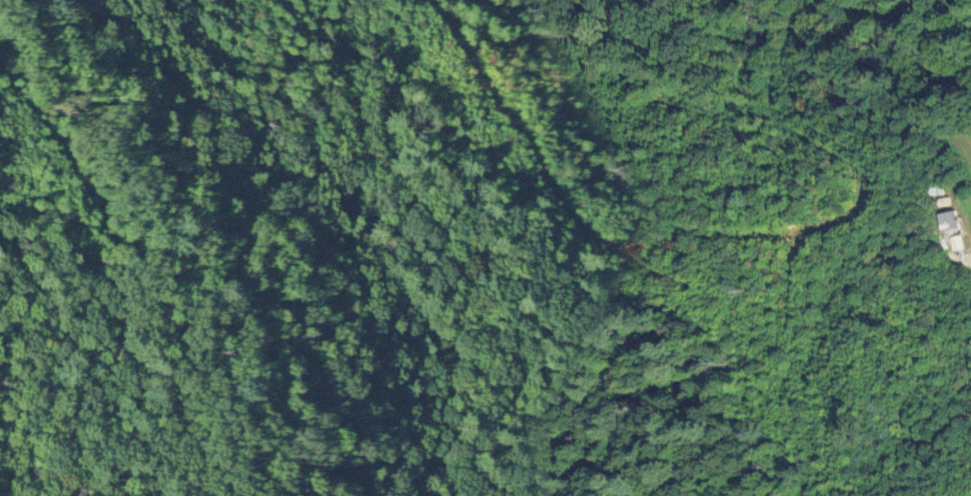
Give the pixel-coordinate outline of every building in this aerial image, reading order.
[(941,235),(961,231),(957,213),(937,217),(941,235)] [(953,253),(965,252),(963,238),(951,240),(953,253)]
